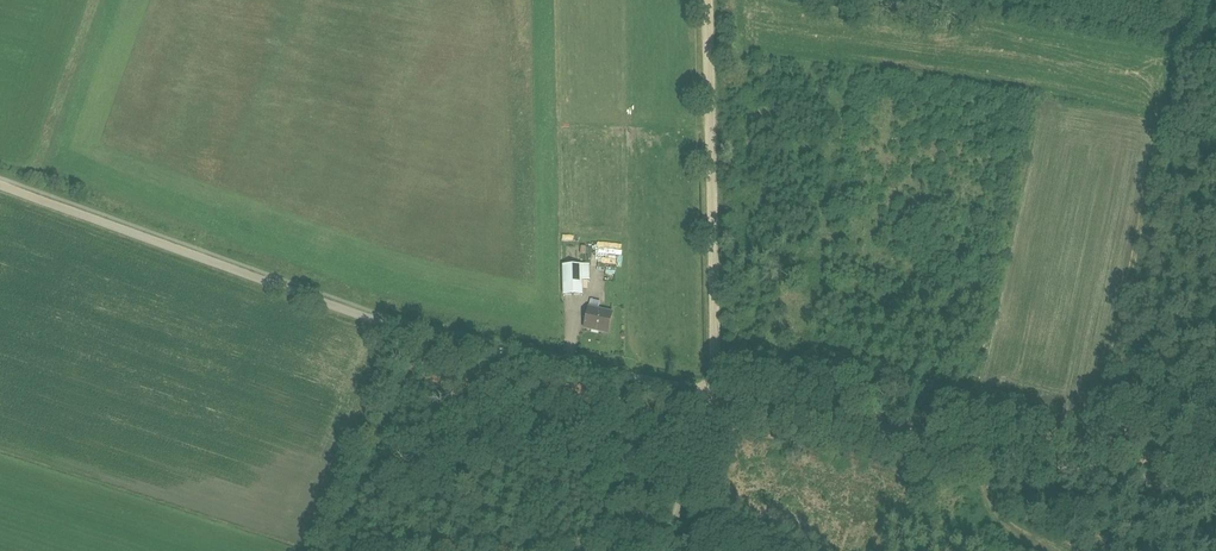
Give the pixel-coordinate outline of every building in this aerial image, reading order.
[(600,252),(599,264),(609,265),(610,252),(600,252)] [(563,294),(583,294),(582,264),(563,264),(563,294)] [(607,332),(612,311),(598,308),(600,301),(590,299),(584,327),(607,332)]
